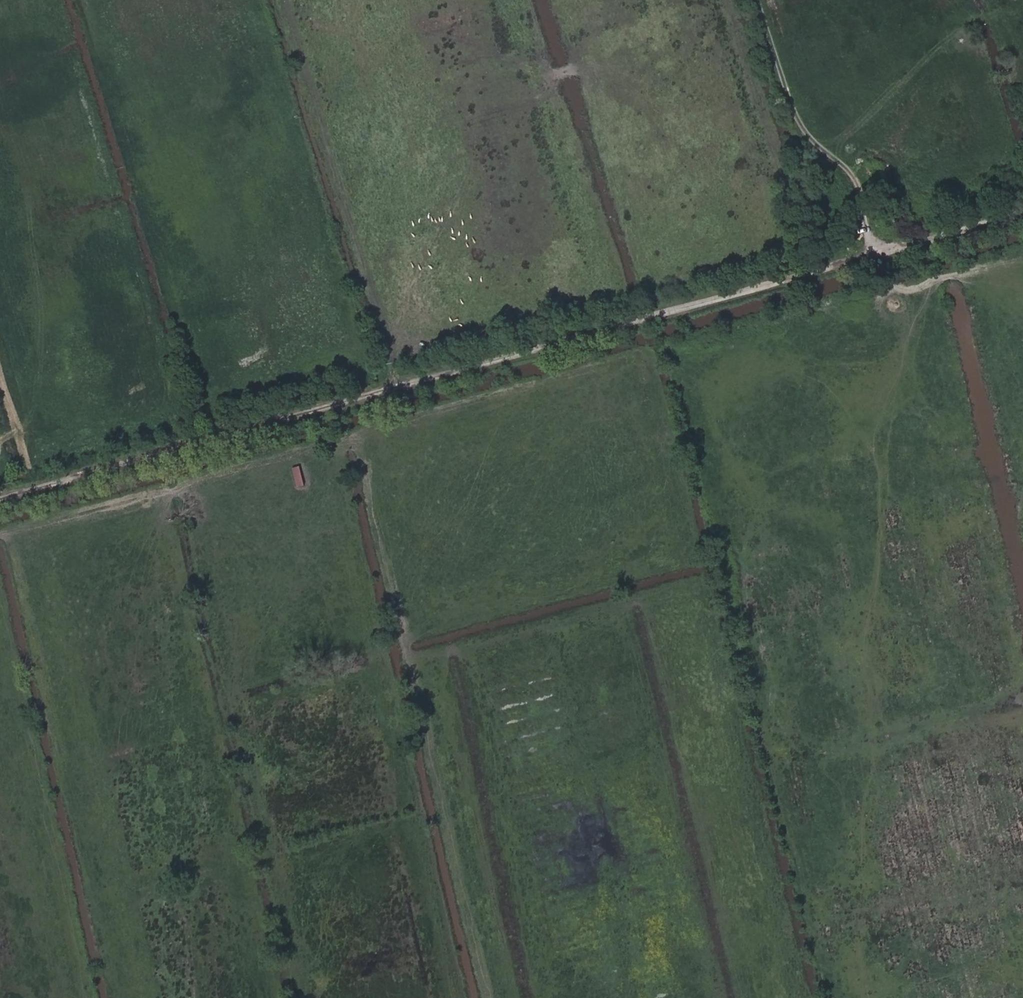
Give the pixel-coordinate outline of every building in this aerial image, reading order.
[(292,467),(296,487),(304,486),(300,466),(292,467)]
